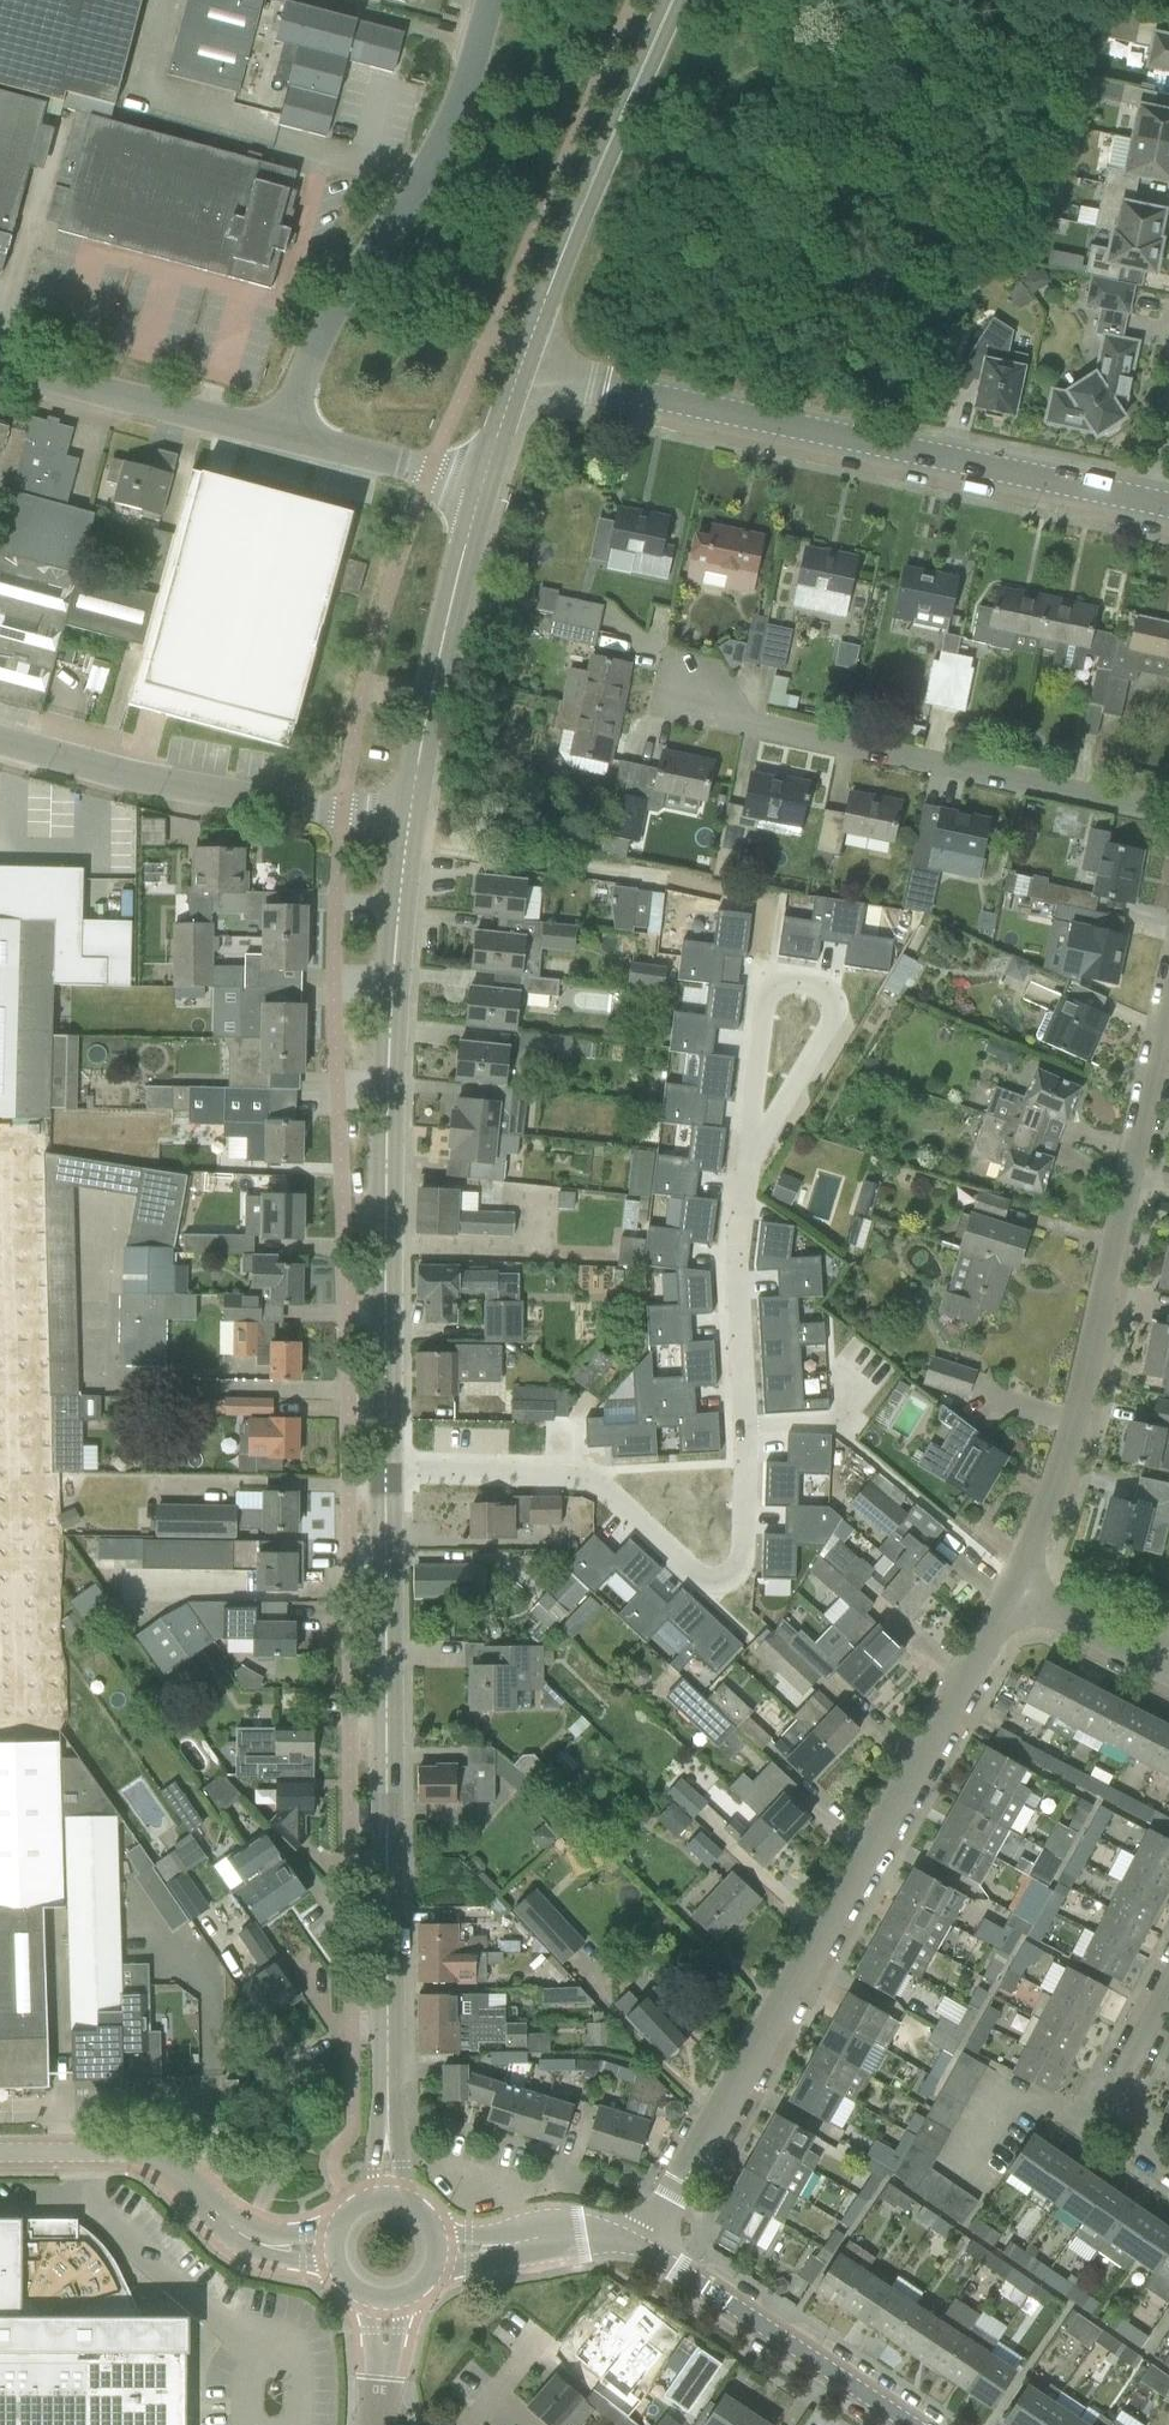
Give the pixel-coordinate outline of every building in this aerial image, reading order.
[(64,102),(67,94),(115,107),(143,0),(0,0),(0,86),(64,102)] [(380,28),(357,21),(278,0),(187,0),(167,76),(237,94),(234,104),(280,117),(278,126),(279,126),(326,138),(346,61),(393,73),(403,34),(380,28)] [(1104,34),(1134,40),(1133,45),(1151,49),(1147,68),(1168,72),(1168,22),(1139,15),(1109,9),(1104,34)] [(1142,85),(1140,90),(1155,93),(1156,88),(1142,85)] [(1132,140),(1168,148),(1168,113),(1152,109),(1155,94),(1155,93),(1140,90),(1124,87),(1121,104),(1139,108),(1132,140)] [(3,273),(2,271),(12,237),(47,104),(0,91),(0,274),(3,273)] [(76,112),(54,191),(68,195),(58,231),(271,290),(281,253),(285,254),(291,231),(289,230),(294,211),(292,211),(297,192),(292,191),(297,172),(274,166),(111,122),(115,107),(67,94),(64,102),(62,109),(76,112)] [(1132,140),(1114,136),(1107,168),(1104,184),(1135,191),(1138,177),(1168,183),(1168,148),(1132,140)] [(1160,230),(1163,228),(1166,217),(1164,214),(1164,212),(1132,205),(1135,191),(1104,184),(1095,228),(1113,231),(1158,241),(1160,230)] [(1091,277),(1116,282),(1119,267),(1154,274),(1157,260),(1161,258),(1163,247),(1161,244),(1161,242),(1113,231),(1109,250),(1091,246),(1086,269),(1085,276),(1091,277)] [(1063,255),(1060,270),(1085,276),(1086,269),(1081,268),(1083,259),(1063,255)] [(1116,282),(1091,277),(1085,306),(1128,315),(1134,287),(1116,283),(1116,282)] [(982,375),(975,408),(985,410),(984,416),(1001,420),(1002,414),(1013,416),(1023,369),(1022,369),(1024,358),(1008,355),(1013,332),(993,318),(964,363),(982,375)] [(1117,396),(1126,398),(1130,381),(1129,381),(1137,344),(1104,337),(1096,376),(1095,375),(1067,393),(1068,395),(1052,392),(1046,423),(1093,433),(1095,437),(1103,433),(1104,434),(1107,435),(1117,429),(1118,425),(1117,423),(1124,419),(1115,406),(1117,396)] [(66,458),(66,457),(74,429),(32,418),(25,446),(52,453),(66,458)] [(3,451),(9,427),(0,425),(0,450),(3,451)] [(0,544),(0,553),(79,574),(95,514),(67,507),(79,460),(66,457),(66,458),(52,453),(25,446),(0,544)] [(113,459),(107,483),(118,485),(113,503),(142,511),(140,517),(160,522),(161,516),(178,456),(158,450),(152,473),(143,471),(144,468),(113,459)] [(143,647),(128,705),(289,749),(353,514),(191,471),(173,536),(157,595),(143,647)] [(598,521),(594,543),(612,547),(619,548),(638,552),(633,572),(664,578),(670,547),(662,545),(663,542),(667,521),(618,511),(615,525),(598,521)] [(750,595),(753,580),(762,538),(746,535),(747,534),(743,533),(743,534),(713,528),(710,540),(696,537),(690,567),(687,582),(703,586),(706,570),(728,575),(724,590),(750,595)] [(157,595),(173,536),(154,530),(144,568),(145,568),(140,590),(157,595)] [(843,619),(848,597),(856,558),(836,554),(835,556),(806,550),(801,574),(794,608),(843,619)] [(0,553),(0,608),(65,626),(143,647),(157,595),(140,590),(139,592),(79,575),(79,574),(0,553)] [(347,563),(340,591),(358,596),(366,565),(348,560),(347,563)] [(899,592),(894,618),(915,622),(917,610),(950,617),(953,603),(958,580),(904,568),(899,592)] [(1017,632),(1039,637),(1047,598),(1027,594),(1027,597),(998,591),(994,610),(978,607),(972,642),(990,646),(989,647),(1008,651),(1017,632)] [(568,626),(598,632),(603,607),(557,597),(553,614),(570,617),(568,626)] [(1102,707),(1118,638),(1112,637),(1112,635),(1091,631),(1095,611),(1066,605),(1066,602),(1047,598),(1039,637),(1040,637),(1038,649),(1085,658),(1085,655),(1099,658),(1090,705),(1088,704),(1082,734),(1096,737),(1101,715),(1102,707)] [(42,711),(65,626),(0,608),(0,700),(42,711)] [(595,647),(598,632),(568,626),(570,617),(553,614),(552,622),(551,626),(549,637),(595,647)] [(743,662),(746,662),(759,665),(765,636),(769,620),(753,616),(749,633),(748,638),(743,662)] [(1102,707),(1101,715),(1120,719),(1125,695),(1128,681),(1136,682),(1142,654),(1168,660),(1168,625),(1137,618),(1132,640),(1118,637),(1118,638),(1102,707)] [(790,641),(779,639),(765,636),(759,665),(783,670),(790,641)] [(956,656),(941,653),(939,663),(933,661),(925,705),(945,709),(956,656)] [(971,669),(973,660),(956,656),(945,709),(965,713),(974,670),(971,669)] [(570,669),(562,703),(583,707),(621,715),(625,695),(623,695),(629,666),(593,658),(590,673),(570,669)] [(86,689),(105,693),(111,666),(92,662),(86,689)] [(1153,682),(1168,680),(1165,663),(1150,666),(1153,682)] [(825,700),(823,706),(825,712),(832,715),(838,712),(840,706),(838,700),(832,697),(825,700)] [(561,702),(556,728),(562,729),(557,751),(568,768),(606,776),(609,763),(615,733),(617,734),(621,715),(583,707),(562,703),(561,702)] [(881,721),(879,732),(902,737),(905,726),(881,721)] [(605,834),(601,851),(604,851),(625,856),(629,839),(638,841),(642,824),(644,811),(645,810),(656,812),(661,809),(665,791),(705,800),(707,787),(712,764),(663,753),(658,776),(652,775),(653,769),(637,765),(631,795),(616,792),(607,835),(605,834)] [(621,762),(614,792),(616,792),(631,795),(637,765),(621,762)] [(725,819),(713,876),(739,881),(748,832),(756,833),(759,815),(800,824),(801,820),(805,801),(808,802),(809,797),(806,797),(809,784),(784,778),(783,781),(752,774),(747,798),(745,808),(742,822),(725,819)] [(24,806),(66,811),(67,797),(25,792),(24,806)] [(844,831),(892,841),(895,826),(900,803),(880,798),(880,801),(851,795),(846,815),(824,810),(815,853),(822,854),(833,857),(839,858),(844,831)] [(910,864),(902,908),(922,913),(924,913),(932,915),(940,872),(958,876),(962,856),(980,860),(983,845),(988,821),(941,811),(936,835),(918,831),(913,854),(910,864)] [(1095,895),(1098,896),(1110,898),(1133,903),(1137,883),(1135,882),(1141,853),(1105,846),(1107,835),(1091,832),(1082,873),(1099,876),(1095,895)] [(194,888),(186,888),(191,924),(211,924),(211,893),(232,893),(242,894),(242,892),(242,874),(243,850),(195,849),(195,874),(194,888)] [(51,1119),(51,1108),(52,1038),(53,1038),(53,1035),(55,986),(107,987),(107,960),(81,959),(82,921),(83,869),(0,867),(0,1118),(51,1119)] [(1095,912),(1098,896),(1095,895),(1048,885),(1049,880),(1033,876),(1033,880),(1014,876),(1015,873),(1008,871),(1003,892),(1043,901),(1057,904),(1095,912)] [(522,920),(524,903),(527,879),(477,874),(476,890),(479,890),(476,916),(510,919),(522,920)] [(614,888),(612,904),(614,916),(634,918),(633,926),(649,928),(653,892),(636,890),(614,888)] [(232,893),(231,913),(246,914),(246,894),(246,893),(242,892),(242,894),(232,893)] [(280,893),(246,893),(246,894),(246,914),(246,921),(265,922),(264,939),(306,939),(306,908),(280,908),(280,893)] [(783,917),(777,957),(816,963),(820,942),(819,942),(823,912),(825,899),(814,897),(810,922),(783,917)] [(823,912),(819,942),(820,942),(846,946),(843,967),(882,973),(887,974),(893,940),(860,936),(864,905),(825,899),(823,912)] [(1091,929),(1095,912),(1057,904),(1056,908),(1054,921),(1071,925),(1090,929),(1091,929)] [(682,941),(677,981),(708,985),(708,984),(721,985),(721,984),(724,958),(740,960),(745,960),(751,915),(717,911),(713,945),(682,941)] [(476,930),(475,945),(478,946),(476,972),(522,976),(525,942),(574,947),(576,925),(571,925),(522,920),(510,919),(509,933),(476,930)] [(174,988),(211,987),(211,981),(211,968),(211,967),(211,952),(211,941),(211,924),(174,924),(174,988)] [(1071,925),(1061,974),(1080,978),(1092,980),(1116,985),(1126,936),(1091,929),(1090,929),(1071,925)] [(272,988),(272,989),(278,989),(279,970),(305,970),(306,939),(264,939),(264,955),(247,955),(246,968),(246,988),(272,988)] [(211,941),(211,952),(220,952),(220,941),(211,941)] [(903,957),(883,990),(896,998),(915,963),(903,957)] [(643,966),(640,986),(663,989),(666,969),(643,966)] [(211,981),(211,987),(211,989),(241,990),(246,990),(246,988),(246,968),(211,968),(211,981)] [(527,977),(525,994),(558,997),(560,981),(527,977)] [(674,1013),(669,1053),(685,1054),(699,1056),(700,1055),(712,1057),(712,1056),(715,1029),(736,1032),(742,987),(737,986),(721,984),(721,985),(708,984),(708,985),(704,1016),(674,1013)] [(520,991),(494,988),(470,986),(469,1001),(472,1001),(470,1027),(516,1032),(520,991)] [(240,1021),(240,1038),(241,1038),(263,1038),(304,1039),(304,1006),(272,1006),(272,989),(272,988),(246,988),(246,990),(241,990),(240,1021)] [(1038,1041),(1041,1042),(1088,1063),(1109,1017),(1062,996),(1053,1016),(1049,1014),(1046,1015),(1036,1036),(1038,1041)] [(519,1050),(570,1055),(572,1039),(521,1033),(519,1050)] [(52,1038),(51,1108),(74,1110),(76,1036),(53,1035),(53,1038),(52,1038)] [(304,1039),(263,1038),(263,1039),(241,1039),(240,1055),(230,1055),(229,1088),(271,1089),(271,1073),(303,1074),(304,1039)] [(459,1082),(478,1084),(506,1087),(510,1045),(460,1041),(459,1056),(462,1056),(459,1082)] [(665,1084),(660,1124),(667,1125),(691,1127),(703,1128),(704,1127),(707,1101),(723,1102),(728,1103),(733,1058),(712,1056),(712,1057),(700,1055),(699,1056),(696,1087),(681,1086),(665,1084)] [(866,1060),(861,1074),(875,1079),(878,1070),(874,1063),(866,1060)] [(987,1114),(1036,1132),(1041,1117),(1063,1125),(1064,1122),(1065,1122),(1079,1089),(1037,1071),(1025,1098),(996,1088),(987,1114)] [(514,1088),(506,1087),(478,1084),(477,1101),(458,1099),(457,1111),(453,1110),(452,1121),(454,1122),(453,1130),(496,1134),(519,1136),(523,1137),(528,1090),(514,1088)] [(146,1086),(145,1108),(172,1109),(172,1103),(170,1087),(146,1086)] [(267,1123),(268,1089),(229,1088),(177,1087),(170,1087),(172,1103),(172,1109),(172,1111),(188,1111),(188,1126),(224,1127),(224,1139),(247,1139),(247,1162),(266,1162),(266,1163),(278,1163),(302,1163),(302,1124),(267,1123)] [(661,1113),(643,1111),(642,1119),(660,1121),(661,1113)] [(1030,1148),(1036,1132),(987,1114),(972,1156),(1001,1166),(997,1180),(1041,1194),(1052,1159),(1051,1159),(1052,1156),(1030,1148)] [(656,1156),(652,1195),(683,1199),(683,1198),(695,1199),(695,1198),(698,1172),(719,1175),(725,1130),(720,1129),(704,1127),(703,1128),(691,1127),(687,1159),(656,1156)] [(452,1138),(450,1137),(449,1149),(453,1149),(451,1160),(470,1162),(469,1179),(503,1183),(506,1154),(517,1155),(519,1136),(496,1134),(453,1130),(452,1138)] [(168,1168),(169,1149),(158,1148),(157,1167),(168,1168)] [(0,1152),(0,1740),(60,1740),(50,1379),(50,1362),(49,1344),(48,1326),(48,1309),(47,1292),(47,1291),(47,1273),(46,1256),(46,1238),(45,1220),(45,1203),(44,1155),(43,1152),(0,1152)] [(637,1153),(635,1175),(652,1177),(654,1155),(637,1153)] [(72,1187),(72,1160),(48,1156),(44,1155),(45,1203),(73,1202),(72,1187)] [(90,1190),(95,1163),(72,1160),(72,1187),(90,1190)] [(105,1193),(110,1165),(95,1163),(90,1190),(105,1193)] [(105,1193),(121,1195),(126,1167),(110,1165),(105,1193)] [(121,1195),(136,1198),(141,1170),(126,1167),(121,1195)] [(133,1212),(180,1219),(187,1177),(141,1170),(136,1198),(133,1212)] [(781,1172),(771,1196),(791,1207),(802,1182),(781,1172)] [(864,1182),(853,1213),(867,1218),(877,1186),(864,1182)] [(514,1215),(477,1213),(458,1212),(458,1193),(458,1192),(420,1191),(418,1232),(442,1233),(456,1234),(456,1233),(513,1236),(514,1215)] [(558,1194),(558,1209),(573,1209),(574,1194),(558,1194)] [(979,1194),(974,1210),(1004,1221),(1009,1204),(979,1194)] [(247,1197),(246,1236),(253,1236),(257,1236),(259,1236),(254,1236),(265,1237),(265,1238),(277,1238),(301,1238),(301,1197),(277,1197),(266,1196),(266,1197),(247,1197)] [(648,1228),(643,1266),(675,1269),(686,1271),(686,1270),(690,1243),(711,1246),(716,1201),(695,1198),(695,1199),(683,1198),(683,1199),(679,1231),(648,1228)] [(45,1203),(45,1220),(73,1220),(73,1202),(45,1203)] [(133,1212),(131,1226),(177,1233),(180,1219),(133,1212)] [(871,1223),(853,1217),(844,1244),(863,1250),(871,1223)] [(972,1217),(962,1249),(976,1254),(1009,1264),(1009,1265),(1016,1267),(1027,1234),(1004,1227),(972,1217)] [(45,1220),(46,1238),(74,1237),(73,1220),(45,1220)] [(760,1223),(755,1265),(755,1272),(776,1271),(778,1298),(778,1299),(797,1298),(797,1299),(821,1297),(819,1257),(790,1259),(792,1236),(793,1227),(760,1223)] [(175,1247),(177,1233),(131,1226),(127,1246),(172,1247),(175,1247)] [(617,1267),(641,1268),(643,1237),(620,1234),(617,1267)] [(185,1235),(185,1254),(223,1255),(223,1236),(185,1235)] [(74,1255),(74,1237),(46,1238),(46,1256),(74,1255)] [(127,1246),(125,1246),(124,1293),(167,1294),(171,1295),(172,1267),(172,1265),(172,1247),(127,1246)] [(1160,1287),(1168,1289),(1168,1250),(1168,1249),(1160,1287)] [(946,1293),(940,1311),(950,1315),(973,1322),(978,1306),(994,1311),(1009,1265),(1009,1264),(976,1254),(962,1298),(949,1294),(946,1293)] [(74,1255),(46,1256),(47,1273),(75,1273),(74,1255)] [(277,1255),(254,1255),(254,1285),(274,1285),(274,1304),(300,1304),(300,1266),(277,1266),(277,1255)] [(172,1267),(171,1295),(187,1295),(187,1267),(172,1267)] [(485,1342),(521,1342),(521,1301),(499,1301),(498,1272),(458,1272),(458,1267),(442,1267),(418,1267),(418,1299),(426,1299),(427,1324),(458,1323),(458,1299),(458,1293),(485,1293),(485,1301),(485,1342)] [(677,1306),(646,1307),(648,1347),(680,1345),(679,1344),(692,1344),(692,1343),(690,1316),(712,1315),(709,1273),(686,1270),(686,1271),(675,1269),(677,1306)] [(75,1273),(47,1273),(47,1291),(75,1290),(75,1273)] [(622,1289),(619,1315),(638,1317),(640,1291),(622,1289)] [(75,1290),(47,1291),(47,1292),(48,1309),(76,1308),(75,1290)] [(167,1294),(124,1293),(121,1293),(119,1366),(166,1366),(167,1321),(167,1294)] [(235,1323),(260,1323),(261,1304),(248,1304),(248,1296),(224,1296),(224,1322),(235,1323)] [(778,1298),(756,1299),(759,1338),(824,1334),(823,1323),(799,1324),(797,1299),(797,1298),(778,1299),(778,1298)] [(48,1309),(48,1326),(76,1326),(76,1308),(48,1309)] [(275,1323),(260,1323),(235,1323),(235,1355),(273,1356),(273,1381),(298,1381),(299,1343),(274,1342),(275,1323)] [(49,1344),(77,1343),(76,1326),(48,1326),(49,1344)] [(1144,1373),(1167,1378),(1163,1396),(1168,1397),(1168,1329),(1154,1326),(1144,1373)] [(824,1334),(759,1338),(761,1376),(801,1374),(800,1347),(824,1346),(824,1334)] [(652,1379),(651,1379),(653,1418),(696,1415),(696,1414),(694,1388),(716,1387),(713,1341),(692,1343),(692,1344),(679,1344),(680,1345),(681,1377),(652,1379)] [(77,1343),(49,1344),(50,1362),(77,1361),(77,1343)] [(417,1353),(417,1396),(441,1396),(458,1396),(458,1383),(458,1368),(501,1368),(501,1346),(479,1346),(455,1346),(455,1353),(417,1353)] [(603,1418),(585,1419),(587,1449),(611,1448),(612,1460),(657,1457),(655,1429),(654,1429),(653,1418),(651,1379),(652,1379),(651,1352),(632,1372),(634,1407),(635,1424),(604,1426),(603,1418)] [(925,1383),(944,1389),(967,1397),(974,1373),(952,1366),(932,1360),(925,1383)] [(50,1362),(50,1379),(78,1379),(77,1361),(50,1362)] [(801,1374),(761,1376),(763,1415),(828,1412),(827,1399),(803,1401),(801,1374)] [(51,1397),(78,1396),(78,1379),(50,1379),(51,1393),(51,1397)] [(899,1380),(888,1398),(896,1403),(907,1385),(899,1380)] [(512,1420),(554,1422),(554,1417),(568,1418),(569,1390),(514,1388),(512,1420)] [(52,1421),(53,1448),(54,1472),(82,1473),(83,1421),(100,1421),(100,1397),(78,1396),(51,1397),(52,1421)] [(273,1400),(226,1399),(225,1416),(273,1416),(273,1400)] [(1123,1460),(1168,1471),(1168,1401),(1157,1399),(1153,1416),(1159,1417),(1156,1429),(1131,1423),(1123,1460)] [(696,1415),(653,1418),(654,1429),(655,1429),(678,1428),(679,1456),(720,1453),(717,1413),(696,1414),(696,1415)] [(1004,1458),(984,1446),(973,1439),(979,1430),(958,1414),(951,1425),(958,1428),(957,1430),(932,1472),(960,1489),(981,1501),(982,1500),(979,1498),(992,1477),(993,1477),(1004,1458)] [(297,1458),(298,1420),(272,1420),(272,1422),(244,1422),(244,1436),(240,1436),(240,1454),(257,1455),(256,1471),(283,1471),(283,1458),(297,1458)] [(765,1462),(764,1507),(785,1508),(785,1507),(798,1507),(799,1475),(829,1476),(831,1436),(787,1434),(786,1463),(765,1462)] [(118,1451),(111,1458),(112,1463),(119,1471),(124,1471),(131,1465),(131,1460),(123,1452),(118,1451)] [(851,1504),(852,1505),(889,1536),(899,1544),(907,1551),(895,1565),(902,1572),(928,1594),(949,1569),(923,1547),(898,1526),(906,1516),(895,1507),(905,1494),(878,1472),(851,1504)] [(1140,1477),(1136,1490),(1132,1505),(1111,1499),(1111,1501),(1107,1514),(1100,1540),(1139,1550),(1145,1528),(1168,1525),(1168,1524),(1168,1483),(1140,1477)] [(265,1530),(272,1530),(296,1531),(297,1494),(265,1493),(265,1510),(237,1510),(237,1506),(157,1505),(156,1538),(237,1539),(237,1530),(265,1530)] [(501,1505),(496,1505),(472,1505),(472,1538),(515,1538),(515,1523),(531,1523),(531,1524),(560,1524),(560,1497),(532,1497),(513,1497),(513,1506),(501,1506),(501,1505)] [(763,1534),(761,1579),(795,1580),(796,1547),(823,1548),(841,1519),(828,1508),(798,1507),(785,1507),(785,1508),(784,1535),(763,1534)] [(70,1511),(57,1517),(63,1530),(76,1524),(70,1511)] [(843,1520),(833,1535),(838,1540),(841,1542),(853,1529),(843,1520)] [(594,1535),(564,1567),(593,1595),(614,1572),(637,1594),(638,1594),(647,1585),(647,1586),(659,1573),(662,1570),(629,1539),(614,1555),(594,1535)] [(99,1539),(99,1560),(133,1560),(133,1540),(99,1539)] [(165,1570),(209,1570),(259,1571),(259,1566),(271,1566),(296,1566),(296,1560),(304,1557),(304,1542),(142,1540),(142,1565),(142,1570),(165,1570)] [(822,1559),(842,1577),(842,1576),(859,1591),(866,1582),(882,1596),(889,1602),(908,1618),(928,1594),(902,1572),(895,1565),(893,1563),(881,1577),(875,1572),(873,1574),(860,1561),(861,1560),(841,1542),(838,1540),(822,1559)] [(295,1590),(296,1566),(271,1566),(259,1566),(259,1571),(259,1590),(295,1590)] [(416,1596),(440,1596),(483,1597),(484,1568),(416,1567),(416,1596)] [(551,1631),(588,1592),(568,1572),(530,1612),(551,1631)] [(862,1619),(866,1615),(874,1605),(859,1592),(859,1591),(842,1576),(842,1577),(829,1591),(849,1608),(862,1619)] [(637,1594),(616,1616),(646,1644),(667,1621),(690,1643),(690,1644),(714,1619),(681,1589),(679,1592),(667,1604),(647,1586),(647,1585),(638,1594),(637,1594)] [(103,1609),(89,1589),(70,1603),(84,1623),(103,1609)] [(589,1597),(581,1606),(593,1617),(601,1609),(589,1597)] [(224,1602),(186,1602),(187,1604),(213,1641),(223,1639),(253,1639),(253,1655),(257,1655),(257,1658),(260,1662),(269,1662),(273,1659),(273,1655),(295,1656),(295,1624),(287,1624),(287,1602),(224,1602)] [(163,1677),(213,1641),(187,1604),(135,1636),(163,1677)] [(832,1625),(846,1638),(848,1640),(858,1649),(882,1673),(904,1651),(886,1634),(879,1627),(869,1617),(866,1615),(862,1619),(849,1608),(832,1625)] [(73,1613),(61,1621),(68,1631),(79,1623),(73,1613)] [(690,1643),(669,1666),(678,1674),(695,1656),(715,1675),(742,1646),(714,1619),(690,1644),(690,1643)] [(781,1619),(773,1632),(774,1633),(783,1641),(786,1644),(796,1633),(781,1619)] [(786,1644),(796,1653),(800,1657),(800,1656),(822,1676),(832,1666),(834,1663),(828,1657),(799,1630),(796,1633),(786,1644)] [(777,1673),(796,1653),(786,1644),(783,1641),(774,1633),(772,1635),(767,1631),(755,1643),(760,1648),(755,1652),(777,1673)] [(848,1640),(846,1638),(828,1657),(834,1663),(832,1666),(844,1678),(861,1695),(882,1673),(858,1649),(848,1640)] [(544,1666),(544,1665),(544,1652),(544,1651),(544,1648),(520,1648),(496,1648),(496,1668),(472,1668),(473,1710),(497,1710),(514,1709),(530,1709),(530,1690),(532,1690),(532,1679),(541,1679),(544,1679),(544,1666)] [(552,1651),(544,1651),(544,1652),(544,1665),(552,1665),(552,1651)] [(1026,1702),(1052,1715),(1072,1677),(1045,1664),(1026,1702)] [(636,1670),(632,1674),(633,1680),(637,1684),(643,1684),(647,1680),(647,1674),(642,1670),(636,1670)] [(1011,1670),(1003,1683),(1011,1687),(1018,1674),(1011,1670)] [(1052,1715),(1077,1728),(1097,1690),(1072,1677),(1052,1715)] [(564,1700),(541,1679),(542,1708),(556,1708),(564,1700)] [(736,1729),(707,1701),(695,1690),(692,1692),(683,1682),(668,1696),(678,1707),(676,1708),(697,1728),(701,1724),(722,1744),(736,1729)] [(761,1752),(772,1740),(749,1717),(754,1712),(722,1684),(707,1701),(736,1729),(761,1752)] [(1077,1728),(1103,1742),(1123,1704),(1097,1690),(1077,1728)] [(797,1721),(834,1756),(858,1730),(836,1709),(821,1696),(797,1721)] [(998,1697),(991,1709),(1004,1716),(1010,1704),(998,1697)] [(1103,1742),(1129,1755),(1148,1717),(1123,1704),(1103,1742)] [(1154,1768),(1168,1739),(1168,1728),(1148,1717),(1129,1755),(1154,1768)] [(787,1760),(792,1765),(810,1781),(834,1756),(797,1721),(773,1746),(788,1759),(787,1760)] [(263,1780),(276,1780),(314,1780),(314,1758),(314,1728),(290,1728),(275,1728),(237,1728),(237,1740),(236,1758),(236,1776),(258,1776),(258,1780),(263,1780)] [(1020,1741),(1021,1740),(999,1728),(992,1742),(1013,1753),(1028,1761),(1034,1749),(1020,1741)] [(1154,1768),(1168,1776),(1168,1739),(1154,1768)] [(45,1955),(43,1907),(64,1907),(58,1742),(0,1744),(0,2088),(49,2087),(45,1955)] [(1025,1769),(988,1748),(973,1776),(1024,1804),(1031,1792),(1017,1784),(1025,1769)] [(1051,1757),(1034,1749),(1028,1761),(1044,1770),(1051,1757)] [(495,1750),(495,1765),(474,1765),(474,1767),(457,1767),(457,1765),(447,1765),(437,1765),(437,1768),(419,1768),(419,1803),(443,1803),(457,1803),(495,1803),(495,1775),(501,1777),(520,1794),(532,1782),(513,1766),(495,1750)] [(521,1756),(513,1766),(532,1782),(545,1768),(534,1755),(521,1756)] [(81,1758),(62,1758),(63,1819),(66,1819),(69,1879),(74,2081),(75,2081),(75,2076),(90,2076),(91,2080),(109,2080),(160,2079),(159,2046),(150,2046),(149,1994),(123,1995),(123,1965),(119,1825),(125,1821),(103,1790),(81,1758)] [(1069,1767),(1063,1779),(1079,1788),(1086,1775),(1069,1767)] [(741,1801),(761,1819),(786,1842),(809,1817),(791,1801),(784,1794),(784,1795),(761,1774),(753,1783),(739,1798),(742,1801),(741,1801)] [(1079,1788),(1100,1798),(1105,1801),(1111,1788),(1086,1775),(1079,1788)] [(201,1792),(211,1805),(235,1788),(223,1776),(201,1792)] [(973,1776),(958,1802),(1009,1831),(1024,1804),(973,1776)] [(681,1779),(667,1794),(695,1820),(709,1804),(681,1779)] [(314,1780),(276,1780),(276,1815),(268,1824),(296,1851),(307,1840),(306,1839),(306,1815),(314,1815),(314,1780)] [(1105,1801),(1114,1806),(1131,1814),(1138,1802),(1111,1788),(1105,1801)] [(202,1823),(181,1793),(167,1803),(188,1833),(202,1823)] [(1068,1829),(1077,1835),(1093,1807),(1081,1799),(1075,1811),(1078,1813),(1068,1829)] [(658,1818),(678,1836),(692,1820),(673,1802),(658,1818)] [(958,1802),(943,1829),(992,1857),(992,1856),(995,1857),(1009,1831),(958,1802)] [(1138,1802),(1131,1814),(1147,1822),(1156,1827),(1163,1815),(1138,1802)] [(628,1817),(642,1830),(651,1819),(637,1807),(628,1817)] [(1099,1837),(1113,1813),(1101,1807),(1087,1830),(1099,1837)] [(1168,1833),(1168,1818),(1163,1815),(1156,1827),(1168,1833)] [(738,1843),(745,1850),(763,1866),(786,1842),(761,1819),(748,1833),(733,1819),(724,1829),(738,1843)] [(544,1825),(532,1836),(543,1848),(555,1837),(544,1825)] [(1047,1853),(1063,1862),(1069,1852),(1068,1851),(1077,1835),(1068,1829),(1062,1826),(1047,1852),(1047,1853)] [(992,1857),(943,1829),(928,1856),(965,1877),(977,1883),(992,1857)] [(1087,1830),(1073,1855),(1085,1862),(1099,1837),(1087,1830)] [(1136,1858),(1168,1875),(1168,1841),(1150,1831),(1136,1858)] [(723,1853),(700,1832),(686,1848),(709,1869),(723,1853)] [(293,1872),(284,1859),(281,1854),(282,1853),(265,1834),(257,1840),(243,1850),(284,1907),(294,1900),(297,1901),(303,1897),(303,1894),(307,1892),(293,1872)] [(140,1847),(126,1856),(140,1876),(153,1867),(140,1847)] [(1028,1877),(1047,1888),(1063,1862),(1047,1853),(1047,1852),(1043,1849),(1028,1877)] [(284,1907),(243,1850),(229,1860),(246,1885),(237,1891),(260,1924),(264,1922),(267,1922),(272,1919),(272,1916),(284,1907)] [(153,1867),(190,1920),(190,1921),(211,1909),(172,1853),(153,1867)] [(1070,1888),(1085,1862),(1073,1855),(1058,1882),(1070,1888)] [(1160,1902),(1168,1885),(1168,1875),(1136,1858),(1123,1883),(1160,1902)] [(915,1869),(900,1895),(951,1924),(958,1912),(966,1897),(951,1889),(936,1881),(915,1869)] [(693,1916),(699,1922),(717,1938),(739,1914),(743,1917),(759,1899),(732,1874),(693,1916)] [(1018,1882),(1021,1885),(1007,1911),(1012,1913),(1012,1914),(1034,1926),(1041,1915),(1037,1913),(1042,1904),(1050,1890),(1047,1888),(1028,1877),(1022,1874),(1018,1882)] [(1160,1902),(1123,1883),(1110,1909),(1147,1928),(1160,1902)] [(535,1889),(513,1910),(563,1965),(586,1944),(535,1889)] [(1065,1898),(1050,1890),(1042,1904),(1057,1912),(1065,1898)] [(951,1924),(900,1895),(885,1923),(936,1952),(951,1924)] [(1057,1912),(1042,1904),(1037,1913),(1041,1915),(1034,1926),(1028,1937),(1040,1943),(1052,1921),(1057,1912)] [(1096,1934),(1134,1954),(1147,1928),(1110,1909),(1096,1934)] [(1022,1933),(1028,1937),(1034,1926),(1012,1914),(1006,1925),(1011,1928),(998,1951),(1009,1957),(1022,1933)] [(885,1923),(870,1950),(906,1970),(921,1978),(936,1952),(885,1923)] [(252,1979),(260,1992),(274,2012),(283,2006),(285,2009),(303,1996),(253,1924),(239,1934),(264,1971),(252,1979)] [(457,1924),(418,1924),(418,1953),(486,1953),(486,1936),(474,1936),(473,1927),(458,1927),(457,1924)] [(1085,1929),(1072,1955),(1083,1961),(1099,1969),(1120,1980),(1134,1954),(1096,1934),(1085,1929)] [(488,1931),(487,1948),(505,1949),(505,1932),(488,1931)] [(549,1953),(535,1938),(526,1953),(549,1953)] [(1042,1952),(1025,1943),(1009,1970),(1021,1977),(1029,1964),(1034,1966),(1042,1952)] [(855,1977),(875,1989),(890,1997),(893,1994),(905,2000),(916,1980),(904,1974),(906,1970),(870,1950),(855,1977)] [(994,1982),(1009,1957),(998,1951),(984,1976),(994,1982)] [(418,1982),(442,1982),(458,1982),(458,1970),(470,1970),(486,1970),(486,1965),(486,1953),(418,1953),(418,1982)] [(486,1953),(486,1965),(502,1965),(502,1953),(486,1953)] [(560,1965),(550,1974),(559,1983),(569,1975),(560,1965)] [(1067,1969),(1066,1970),(1059,1965),(1045,1991),(1091,2015),(1105,1988),(1067,1969)] [(1021,1977),(1009,1970),(999,1988),(1011,1994),(1021,1977)] [(580,1987),(562,1988),(562,2004),(595,2003),(580,1987)] [(615,2004),(649,2041),(665,2059),(689,2037),(664,2009),(669,2004),(654,1987),(639,2001),(629,1991),(615,2004)] [(969,2005),(969,2006),(978,2011),(988,1993),(978,1987),(968,2005),(969,2005)] [(1040,2020),(1078,2040),(1091,2015),(1045,1991),(1053,1996),(1040,2020)] [(486,2024),(505,2024),(505,2007),(486,2007),(486,1994),(458,1994),(442,1994),(418,1994),(419,2023),(486,2024)] [(835,2022),(872,2042),(886,2050),(901,2025),(886,2016),(887,2014),(851,1994),(835,2022)] [(957,2026),(942,2017),(934,2031),(959,2046),(978,2011),(969,2006),(957,2026)] [(989,2006),(981,2020),(993,2027),(1000,2013),(989,2006)] [(591,2013),(591,2023),(602,2023),(602,2013),(591,2013)] [(993,2027),(981,2020),(971,2037),(983,2044),(993,2027)] [(1040,2021),(1027,2046),(1065,2066),(1078,2040),(1040,2020),(1040,2021)] [(820,2048),(857,2069),(872,2042),(835,2022),(820,2048)] [(525,2024),(505,2024),(486,2024),(419,2023),(419,2053),(443,2053),(458,2053),(458,2051),(469,2051),(469,2052),(476,2052),(479,2050),(478,2043),(506,2043),(506,2048),(526,2047),(525,2024)] [(583,2036),(583,2046),(613,2046),(613,2023),(602,2023),(591,2023),(587,2023),(587,2036),(583,2036)] [(932,2070),(929,2076),(938,2082),(953,2056),(959,2046),(934,2031),(928,2041),(943,2050),(932,2070)] [(1013,2072),(1051,2092),(1065,2066),(1027,2046),(1013,2072)] [(857,2069),(820,2048),(806,2075),(841,2094),(851,2101),(856,2103),(871,2077),(857,2069)] [(954,2068),(979,2082),(987,2068),(962,2054),(954,2068)] [(509,2064),(527,2064),(527,2055),(509,2056),(509,2064)] [(490,2056),(490,2064),(509,2064),(509,2056),(490,2056)] [(539,2072),(556,2072),(556,2061),(539,2061),(539,2072)] [(574,2061),(556,2061),(556,2072),(574,2071),(574,2061)] [(634,2082),(637,2073),(620,2067),(601,2062),(597,2071),(617,2077),(634,2082)] [(498,2083),(479,2077),(467,2073),(467,2065),(444,2065),(444,2101),(467,2101),(467,2098),(491,2105),(498,2083)] [(947,2080),(972,2094),(979,2082),(954,2068),(947,2080)] [(634,2082),(624,2114),(612,2153),(638,2161),(650,2122),(636,2118),(641,2101),(655,2105),(667,2090),(655,2078),(637,2073),(634,2082)] [(841,2094),(806,2075),(790,2102),(826,2123),(842,2095),(851,2101),(841,2094)] [(928,2099),(938,2082),(929,2076),(919,2094),(928,2099)] [(226,2080),(226,2109),(238,2109),(238,2080),(226,2080)] [(939,2093),(964,2108),(972,2094),(947,2080),(939,2093)] [(486,2122),(498,2126),(511,2130),(524,2090),(498,2082),(498,2083),(491,2105),(486,2122)] [(548,2098),(542,2096),(524,2090),(511,2130),(536,2137),(548,2098)] [(939,2093),(933,2105),(958,2119),(964,2108),(939,2093)] [(548,2098),(536,2137),(562,2145),(574,2106),(548,2098)] [(669,2102),(664,2107),(664,2114),(670,2119),(677,2119),(682,2114),(682,2107),(676,2102),(669,2102)] [(933,2105),(926,2117),(951,2131),(958,2119),(933,2105)] [(612,2153),(624,2114),(599,2106),(587,2145),(612,2153)] [(914,2138),(919,2130),(924,2120),(915,2114),(905,2132),(914,2138)] [(777,2115),(762,2142),(798,2162),(805,2150),(813,2135),(777,2115)] [(926,2117),(924,2120),(919,2130),(944,2144),(951,2131),(926,2117)] [(919,2130),(914,2138),(911,2143),(936,2157),(944,2144),(919,2130)] [(868,2155),(896,2171),(911,2143),(914,2138),(905,2132),(894,2151),(876,2141),(874,2144),(868,2155)] [(1009,2170),(1034,2187),(1057,2154),(1032,2136),(1009,2170)] [(813,2171),(762,2142),(747,2169),(798,2198),(813,2171)] [(905,2184),(918,2162),(930,2169),(936,2157),(911,2143),(896,2171),(893,2176),(905,2183),(905,2184)] [(1034,2187),(1058,2204),(1082,2171),(1057,2154),(1034,2187)] [(857,2196),(867,2203),(887,2174),(892,2177),(893,2176),(896,2171),(868,2155),(861,2167),(873,2174),(857,2196)] [(930,2169),(918,2162),(905,2184),(905,2183),(903,2185),(937,2207),(953,2184),(930,2169)] [(798,2198),(747,2169),(732,2196),(768,2216),(783,2225),(798,2198)] [(1082,2220),(1105,2187),(1082,2171),(1058,2204),(1082,2220)] [(904,2194),(889,2183),(879,2197),(894,2208),(904,2194)] [(937,2207),(949,2216),(965,2192),(953,2184),(937,2207)] [(1105,2187),(1082,2220),(1083,2221),(1074,2235),(1097,2251),(1130,2204),(1105,2187)] [(965,2192),(949,2216),(962,2224),(978,2201),(965,2192)] [(768,2216),(732,2196),(717,2223),(766,2250),(781,2224),(783,2225),(768,2216)] [(853,2223),(867,2203),(857,2196),(843,2216),(853,2223)] [(1155,2221),(1130,2204),(1097,2251),(1122,2268),(1155,2221)] [(939,2217),(924,2207),(916,2219),(930,2229),(939,2217)] [(953,2228),(939,2217),(930,2229),(945,2239),(953,2228)] [(967,2229),(982,2240),(990,2228),(976,2218),(967,2229)] [(183,2364),(187,2363),(186,2352),(158,2350),(158,2345),(131,2345),(131,2314),(121,2293),(126,2292),(125,2289),(118,2291),(116,2273),(118,2272),(117,2270),(111,2273),(106,2256),(107,2254),(106,2252),(100,2256),(93,2240),(94,2239),(92,2237),(87,2242),(81,2235),(78,2230),(79,2229),(78,2227),(78,2219),(27,2219),(27,2231),(18,2231),(18,2225),(19,2225),(19,2222),(0,2222),(0,2424),(183,2424),(183,2364)] [(1168,2252),(1168,2231),(1155,2221),(1122,2268),(1123,2269),(1132,2255),(1156,2271),(1168,2252)] [(823,2247),(832,2254),(844,2237),(835,2230),(823,2247)] [(849,2241),(817,2289),(842,2306),(865,2272),(874,2258),(849,2241)] [(979,2262),(987,2251),(972,2241),(965,2252),(979,2262)] [(1011,2242),(1003,2254),(1017,2264),(1025,2252),(1011,2242)] [(1031,2244),(1025,2252),(1034,2258),(1039,2250),(1031,2244)] [(798,2276),(811,2285),(825,2264),(832,2254),(823,2247),(816,2258),(812,2255),(798,2276)] [(987,2251),(979,2262),(994,2273),(1002,2261),(987,2251)] [(1034,2258),(1025,2252),(1017,2264),(1032,2274),(1040,2263),(1034,2258)] [(1156,2271),(1144,2289),(1168,2306),(1168,2252),(1156,2271)] [(1037,2286),(1010,2267),(1002,2279),(1029,2297),(1037,2286)] [(1048,2269),(1041,2280),(1066,2297),(1073,2286),(1048,2269)] [(890,2289),(865,2272),(842,2306),(868,2323),(890,2289)] [(774,2280),(771,2288),(777,2294),(785,2292),(788,2284),(782,2278),(774,2280)] [(1044,2308),(1052,2296),(1037,2286),(1029,2297),(1044,2308)] [(1073,2286),(1066,2297),(1091,2315),(1099,2303),(1073,2286)] [(892,2339),(914,2305),(891,2289),(890,2289),(868,2323),(892,2339)] [(914,2305),(892,2339),(916,2355),(938,2321),(914,2305)] [(940,2371),(971,2324),(949,2309),(940,2322),(938,2321),(916,2355),(940,2371)] [(1100,2321),(1114,2331),(1122,2320),(1108,2310),(1100,2321)] [(576,2356),(594,2371),(604,2379),(639,2335),(611,2312),(576,2356)] [(1089,2349),(1095,2341),(1102,2331),(1077,2314),(1064,2332),(1089,2349)] [(1122,2320),(1114,2331),(1121,2335),(1141,2349),(1149,2338),(1128,2324),(1122,2320)] [(966,2389),(989,2355),(997,2342),(971,2324),(940,2371),(966,2389)] [(1118,2358),(1126,2347),(1102,2331),(1095,2341),(1111,2353),(1105,2361),(1113,2366),(1118,2358)] [(1142,2358),(1126,2347),(1118,2358),(1134,2369),(1142,2358)] [(695,2351),(662,2399),(686,2416),(719,2367),(695,2351)] [(989,2355),(966,2389),(991,2406),(1014,2372),(989,2355)] [(1152,2364),(1140,2381),(1164,2398),(1168,2390),(1168,2377),(1152,2364)] [(550,2424),(582,2424),(594,2410),(611,2424),(637,2424),(612,2405),(594,2391),(585,2401),(557,2377),(530,2408),(550,2424)] [(1011,2424),(1038,2424),(1052,2404),(1061,2392),(1050,2385),(1042,2397),(1027,2387),(1005,2420),(1011,2424)] [(612,2405),(637,2424),(645,2424),(655,2412),(625,2388),(612,2405)] [(725,2396),(717,2407),(710,2402),(696,2423),(699,2424),(768,2424),(725,2396)] [(1077,2421),(1052,2404),(1038,2424),(1074,2424),(1077,2421)] [(659,2424),(679,2424),(667,2415),(659,2424)] [(1100,2415),(1094,2424),(1109,2424),(1111,2422),(1100,2415)]
